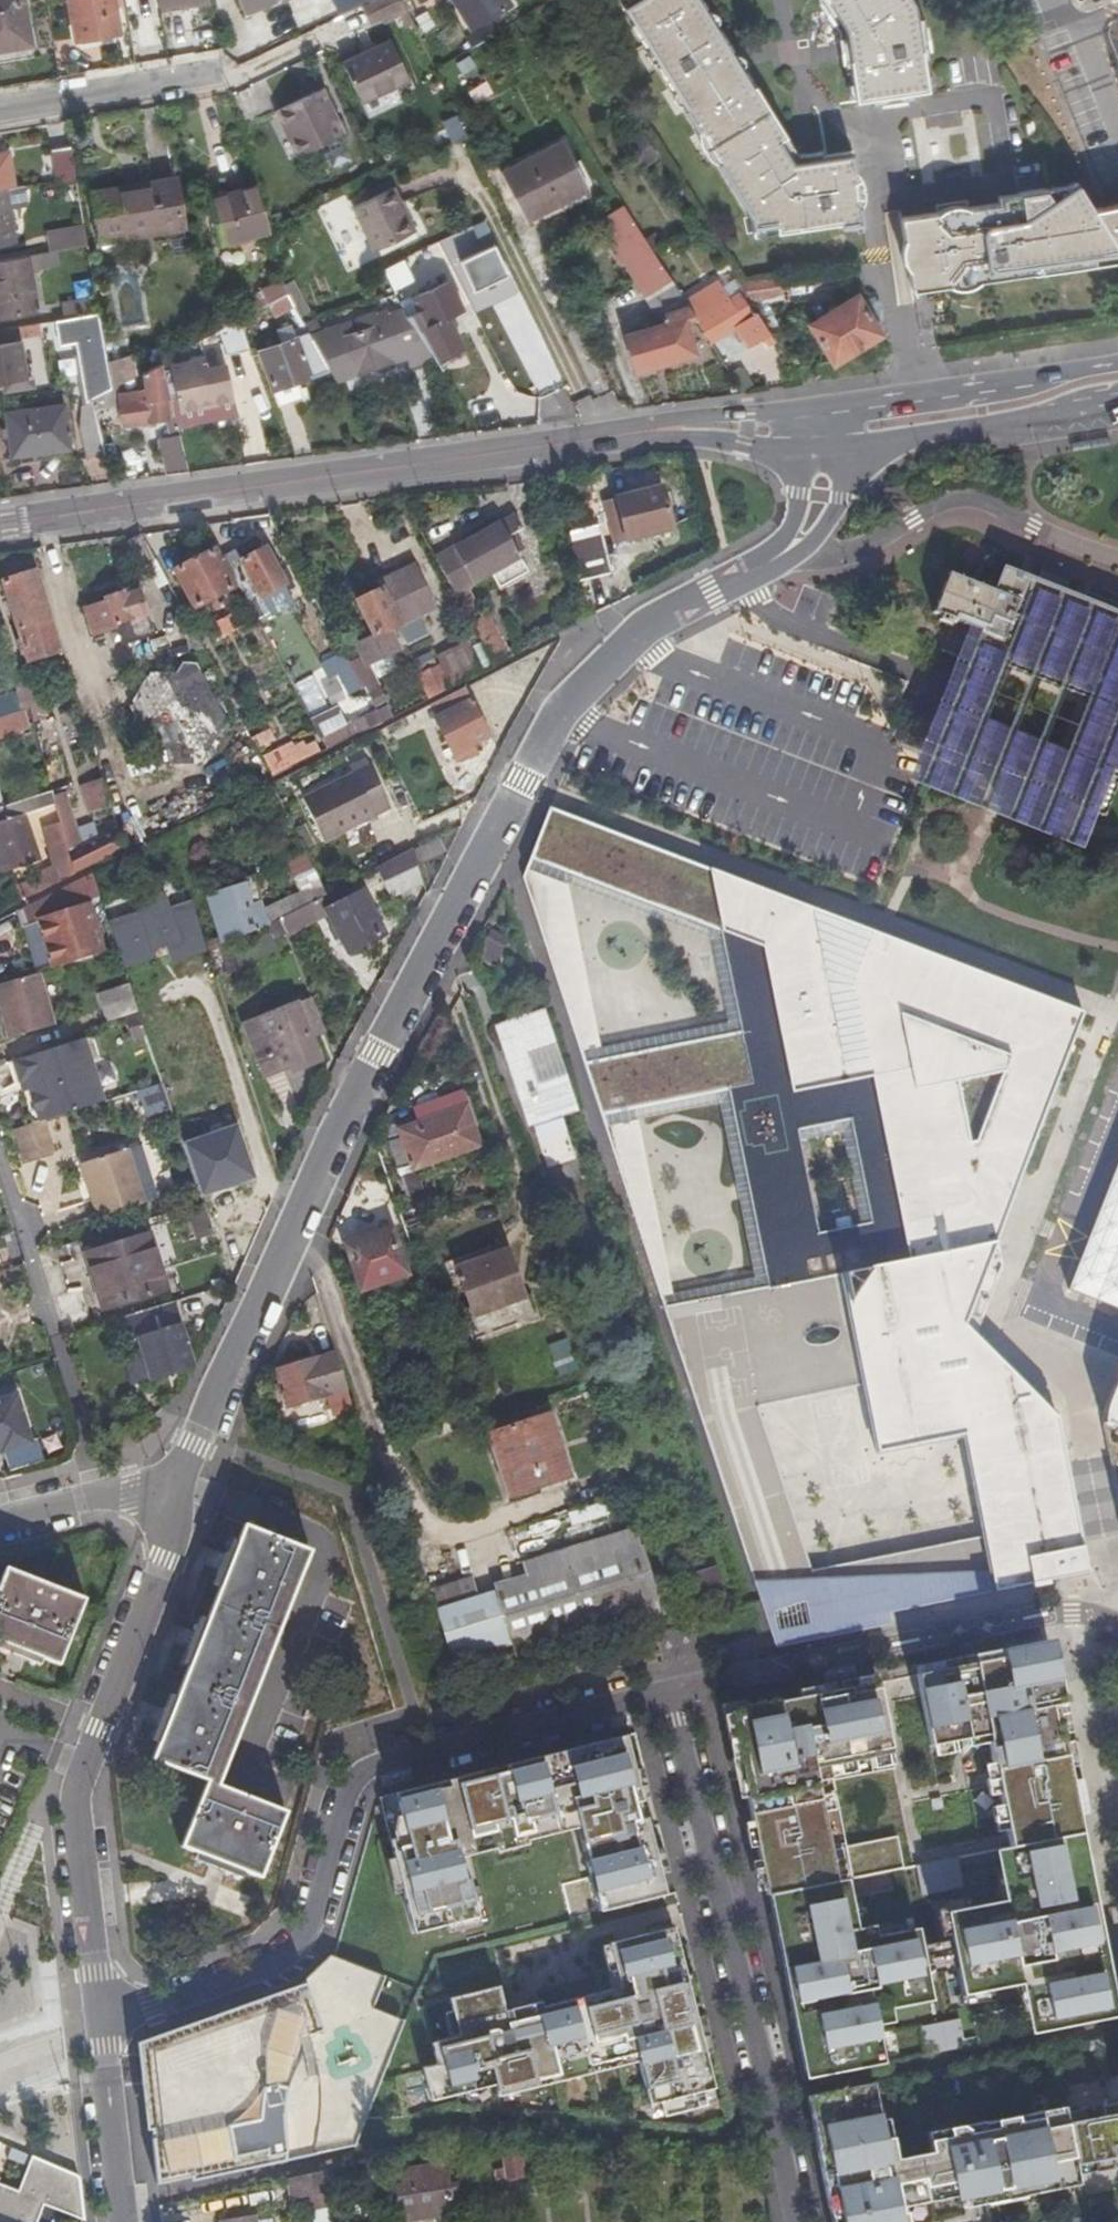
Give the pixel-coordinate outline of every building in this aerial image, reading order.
[(32,43),(25,0),(0,0),(0,48),(32,43)] [(75,38),(120,31),(114,0),(68,0),(75,38)] [(245,16),(278,0),(237,0),(245,16)] [(333,11),(356,0),(328,0),(333,11)] [(360,6),(371,26),(405,8),(401,0),(372,0),(360,6)] [(485,18),(513,0),(473,0),(485,18)] [(696,131),(706,138),(711,146),(714,159),(714,160),(747,213),(749,225),(772,223),(773,231),(837,221),(838,227),(856,224),(837,193),(812,151),(788,155),(778,139),(785,135),(746,70),(742,71),(729,51),(732,49),(719,28),(717,29),(703,7),(705,5),(702,0),(628,0),(621,4),(632,22),(630,23),(642,44),(645,43),(659,64),(656,66),(669,86),(671,85),(684,106),(682,108),(696,131)] [(838,16),(827,0),(823,0),(820,2),(831,19),(838,16)] [(838,16),(844,27),(846,38),(849,59),(855,100),(881,96),(902,93),(928,89),(920,48),(916,28),(911,0),(827,0),(838,16)] [(923,27),(916,28),(920,48),(927,47),(923,27)] [(843,59),(849,59),(846,38),(839,39),(843,59)] [(346,61),(360,93),(374,88),(378,94),(410,80),(393,39),(346,61)] [(323,88),(277,109),(297,155),(345,135),(323,88)] [(362,100),(378,94),(374,88),(360,93),(362,100)] [(902,93),(881,96),(883,103),(904,99),(902,93)] [(450,142),(464,135),(454,113),(439,120),(450,142)] [(708,156),(714,160),(714,159),(711,146),(706,138),(696,131),(696,138),(700,145),(704,151),(708,156)] [(505,173),(529,218),(590,184),(566,139),(505,173)] [(74,174),(69,143),(53,144),(57,177),(74,174)] [(7,185),(12,184),(7,151),(0,152),(0,186),(7,185)] [(820,151),(812,151),(837,193),(853,183),(854,170),(851,152),(820,156),(820,151)] [(858,174),(854,170),(853,183),(861,178),(858,174)] [(176,176),(92,186),(100,235),(182,222),(176,176)] [(861,178),(853,183),(854,195),(858,205),(861,202),(864,195),(864,189),(863,181),(861,178)] [(941,212),(899,218),(910,291),(982,279),(1032,272),(1031,264),(1117,251),(1117,250),(1114,244),(1092,209),(1075,181),(1065,187),(1050,197),(1044,188),(1017,192),(1019,200),(997,203),(941,212)] [(221,240),(267,227),(255,183),(210,195),(221,240)] [(854,195),(853,183),(837,193),(856,224),(861,224),(858,205),(854,195)] [(0,186),(0,240),(17,237),(7,185),(0,186)] [(1064,185),(1044,188),(1050,197),(1065,187),(1064,185)] [(350,206),(358,220),(398,202),(390,189),(350,206)] [(996,196),(997,203),(1019,200),(1017,192),(996,196)] [(398,202),(358,220),(372,249),(412,231),(398,202)] [(1092,209),(1114,244),(1117,250),(1117,203),(1092,209)] [(670,278),(625,204),(599,220),(642,292),(670,278)] [(47,228),(50,249),(86,243),(83,221),(47,228)] [(488,246),(455,262),(462,278),(498,263),(488,246)] [(56,250),(33,253),(35,268),(57,265),(56,250)] [(0,256),(0,313),(37,306),(26,252),(0,256)] [(670,278),(642,292),(661,322),(624,334),(635,369),(695,351),(685,319),(682,319),(678,308),(687,306),(684,301),(670,278)] [(447,280),(410,297),(423,325),(462,307),(447,280)] [(684,301),(687,306),(721,286),(719,281),(684,301)] [(690,311),(709,340),(736,325),(747,343),(760,336),(767,343),(773,340),(754,309),(751,310),(740,294),(730,300),(721,286),(687,306),(690,311)] [(285,294),(266,304),(272,315),(292,306),(285,294)] [(559,379),(535,317),(530,319),(520,294),(500,302),(534,388),(559,379)] [(858,295),(811,324),(834,361),(880,331),(858,295)] [(107,360),(99,311),(59,318),(62,342),(78,339),(89,401),(93,401),(92,395),(112,386),(107,360)] [(357,317),(359,332),(341,336),(339,326),(261,350),(277,400),(292,396),(288,383),(329,369),(335,379),(392,360),(381,328),(389,325),(392,333),(398,332),(408,363),(433,355),(405,311),(379,318),(377,312),(357,317)] [(234,331),(220,335),(224,358),(240,354),(234,331)] [(4,378),(27,375),(21,338),(0,341),(0,379),(4,378)] [(132,352),(107,360),(112,386),(117,383),(131,375),(132,352)] [(169,368),(178,408),(233,397),(226,366),(207,370),(204,356),(182,362),(180,365),(169,368)] [(124,421),(173,412),(159,360),(141,370),(144,388),(129,391),(130,397),(120,399),(124,421)] [(27,375),(4,378),(7,389),(36,384),(33,374),(27,375)] [(94,405),(96,411),(120,397),(117,383),(112,386),(92,395),(93,401),(94,405)] [(62,402),(6,414),(13,454),(70,444),(62,402)] [(96,411),(94,405),(79,408),(83,435),(87,456),(105,450),(96,411)] [(159,439),(169,475),(169,477),(190,471),(180,435),(159,439)] [(657,482),(599,496),(608,537),(666,525),(657,482)] [(498,584),(525,567),(506,534),(518,526),(511,513),(452,545),(473,581),(490,572),(498,584)] [(570,533),(577,581),(610,577),(604,529),(570,533)] [(261,545),(239,557),(257,592),(280,580),(261,545)] [(213,546),(173,564),(190,604),(230,585),(213,546)] [(380,595),(376,587),(354,599),(372,636),(354,646),(364,665),(397,650),(387,630),(397,626),(397,623),(431,606),(409,563),(381,578),(387,592),(380,595)] [(50,637),(29,567),(0,576),(0,579),(19,645),(50,637)] [(994,596),(1051,619),(1056,602),(1117,626),(1117,615),(1004,571),(994,596)] [(945,576),(928,616),(980,638),(934,746),(1100,810),(1115,773),(1117,764),(1117,626),(1056,602),(1051,619),(994,596),(945,576)] [(387,592),(381,578),(374,582),(376,587),(380,595),(387,592)] [(80,606),(88,629),(111,623),(111,619),(124,616),(127,623),(140,620),(138,612),(142,610),(135,589),(121,593),(119,589),(102,594),(102,600),(80,606)] [(254,619),(277,610),(269,592),(247,602),(254,619)] [(472,607),(462,612),(486,658),(502,649),(482,613),(477,615),(472,607)] [(50,637),(19,645),(25,662),(55,654),(50,637)] [(434,649),(452,683),(476,672),(459,638),(434,649)] [(146,699),(127,713),(151,761),(192,763),(222,719),(191,653),(173,653),(170,667),(144,666),(136,690),(146,699)] [(417,671),(429,695),(449,685),(439,663),(436,663),(432,655),(417,662),(420,670),(417,671)] [(463,685),(425,703),(452,760),(464,754),(460,745),(484,733),(463,685)] [(21,706),(17,692),(0,697),(0,712),(21,706)] [(373,699),(367,702),(371,708),(377,720),(391,714),(384,699),(376,704),(373,699)] [(322,734),(328,745),(377,720),(371,708),(322,734)] [(274,753),(257,761),(265,776),(282,768),(274,753)] [(350,771),(301,796),(320,839),(388,805),(363,758),(348,766),(350,771)] [(228,765),(202,775),(206,788),(232,779),(228,765)] [(104,802),(96,774),(81,781),(88,806),(104,802)] [(56,780),(47,782),(48,788),(51,798),(60,796),(56,780)] [(32,857),(18,813),(52,802),(51,798),(48,788),(0,804),(0,868),(32,857)] [(71,844),(60,796),(51,798),(52,802),(67,868),(114,845),(108,827),(71,844)] [(771,1279),(670,1316),(778,1635),(1089,1574),(1059,1423),(1004,1367),(971,1410),(1006,1551),(807,1589),(744,1404),(792,1387),(767,1309),(837,1291),(878,1445),(940,1440),(973,1365),(947,1336),(992,1230),(978,1168),(1038,1157),(1089,1027),(888,950),(876,976),(866,972),(855,1006),(842,1006),(827,927),(558,825),(537,872),(724,943),(742,1032),(586,1062),(604,1116),(731,1089),(771,1279)] [(421,878),(410,848),(370,869),(391,893),(421,878)] [(89,872),(16,908),(20,921),(38,916),(50,960),(98,946),(87,902),(98,899),(89,872)] [(205,894),(219,945),(261,924),(277,916),(304,902),(319,895),(322,894),(312,874),(253,903),(240,876),(205,894)] [(167,964),(204,953),(187,900),(166,907),(159,887),(101,905),(121,969),(149,960),(147,953),(162,948),(167,964)] [(362,891),(325,910),(345,950),(381,933),(362,891)] [(319,895),(304,902),(312,916),(325,910),(319,895)] [(312,916),(304,902),(277,916),(284,930),(312,916)] [(277,916),(261,924),(268,938),(283,932),(277,916)] [(504,941),(495,936),(480,967),(491,972),(504,941)] [(273,950),(268,938),(231,954),(237,966),(273,950)] [(0,981),(0,1022),(4,1035),(50,1023),(36,970),(0,981)] [(127,983),(97,993),(106,1020),(136,1011),(127,983)] [(290,1000),(242,1021),(260,1067),(284,1058),(287,1066),(313,1055),(290,1000)] [(137,1014),(96,1028),(102,1045),(143,1031),(141,1027),(137,1014)] [(536,1125),(580,1110),(568,1074),(544,1083),(535,1056),(559,1047),(558,1045),(549,1014),(534,1019),(531,1014),(492,1028),(499,1050),(496,1050),(499,1058),(497,1061),(513,1104),(527,1099),(536,1125)] [(76,1038),(5,1060),(12,1081),(19,1079),(21,1087),(34,1121),(41,1119),(102,1099),(88,1058),(81,1037),(76,1038)] [(148,1046),(147,1043),(141,1046),(144,1052),(149,1051),(148,1046)] [(19,1079),(12,1081),(14,1088),(21,1087),(19,1079)] [(135,1091),(143,1115),(165,1108),(157,1084),(135,1091)] [(464,1107),(400,1130),(402,1138),(389,1142),(398,1170),(411,1166),(413,1170),(480,1148),(464,1107)] [(34,1121),(12,1128),(21,1158),(51,1149),(41,1119),(34,1121)] [(532,1132),(547,1167),(561,1161),(546,1127),(532,1132)] [(233,1136),(181,1152),(194,1196),(247,1180),(233,1136)] [(79,1162),(90,1199),(95,1216),(142,1203),(126,1148),(79,1162)] [(1070,1289),(1117,1307),(1117,1163),(1070,1289)] [(210,1233),(201,1204),(168,1214),(178,1243),(210,1233)] [(389,1224),(343,1240),(359,1285),(405,1269),(389,1224)] [(145,1236),(85,1254),(101,1307),(161,1288),(145,1236)] [(474,1316),(524,1297),(507,1251),(496,1255),(458,1269),(461,1277),(471,1308),(474,1316)] [(147,1378),(192,1363),(178,1320),(134,1335),(147,1378)] [(569,1338),(546,1343),(553,1375),(576,1370),(569,1338)] [(323,1356),(274,1371),(285,1407),(328,1393),(331,1404),(338,1401),(323,1356)] [(1102,1407),(1117,1491),(1117,1370),(1102,1407)] [(0,1397),(0,1446),(27,1438),(13,1392),(0,1397)] [(553,1414),(494,1431),(504,1460),(509,1459),(522,1492),(573,1477),(553,1414)] [(602,1502),(563,1512),(567,1528),(606,1518),(602,1502)] [(397,1529),(395,1529),(401,1548),(409,1545),(400,1517),(394,1519),(397,1529)] [(642,1528),(627,1532),(632,1549),(646,1544),(642,1528)] [(201,1785),(224,1795),(319,1561),(242,1530),(227,1566),(196,1640),(165,1717),(147,1762),(201,1785)] [(667,1618),(646,1544),(632,1549),(627,1532),(526,1566),(531,1581),(501,1591),(524,1661),(667,1618)] [(3,1569),(0,1577),(0,1644),(54,1667),(80,1601),(3,1569)] [(438,1593),(444,1611),(484,1597),(478,1580),(438,1593)] [(467,1679),(524,1661),(501,1591),(484,1597),(444,1611),(467,1679)] [(1008,1809),(1055,1803),(1020,1643),(917,1664),(929,1721),(988,1710),(1008,1809)] [(884,1741),(871,1675),(749,1702),(774,1839),(901,1816),(895,1793),(844,1804),(836,1751),(884,1741)] [(625,1734),(380,1793),(414,1932),(445,1924),(448,1932),(488,1921),(471,1856),(495,1848),(497,1857),(530,1849),(526,1830),(555,1823),(556,1831),(570,1828),(592,1910),(665,1893),(625,1734)] [(224,1795),(201,1785),(176,1851),(217,1868),(253,1883),(269,1843),(279,1818),(224,1795)] [(1100,2020),(1056,1819),(1001,1829),(1015,1897),(945,1911),(962,1987),(1024,1976),(1036,2032),(1100,2020)] [(836,1831),(781,1842),(820,2061),(876,2052),(865,1981),(914,1973),(907,1934),(856,1943),(836,1831)] [(915,1863),(917,1891),(955,1889),(954,1861),(915,1863)] [(714,2091),(671,1927),(601,1944),(611,1987),(541,2006),(539,1999),(503,2009),(496,1977),(451,1991),(461,2029),(433,2037),(438,2056),(426,2062),(433,2097),(514,2095),(514,2084),(636,2066),(650,2108),(663,2105),(667,2120),(707,2109),(703,2094),(714,2091)] [(361,2124),(413,1988),(331,1955),(307,1981),(141,2038),(154,2170),(278,2145),(361,2124)] [(1107,1975),(1117,2028),(803,2082),(828,2221),(902,2221),(882,2120),(1117,2080),(1117,1973),(1107,1975)] [(921,2053),(960,2049),(957,2021),(918,2025),(921,2053)] [(68,2221),(85,2220),(79,2178),(75,2175),(9,2146),(0,2143),(0,2221),(68,2221)] [(519,2150),(500,2152),(502,2173),(494,2174),(495,2183),(503,2182),(504,2187),(523,2184),(519,2150)] [(394,2221),(417,2221),(452,2216),(442,2163),(385,2173),(394,2221)] [(332,2195),(328,2167),(288,2177),(290,2199),(332,2195)]
